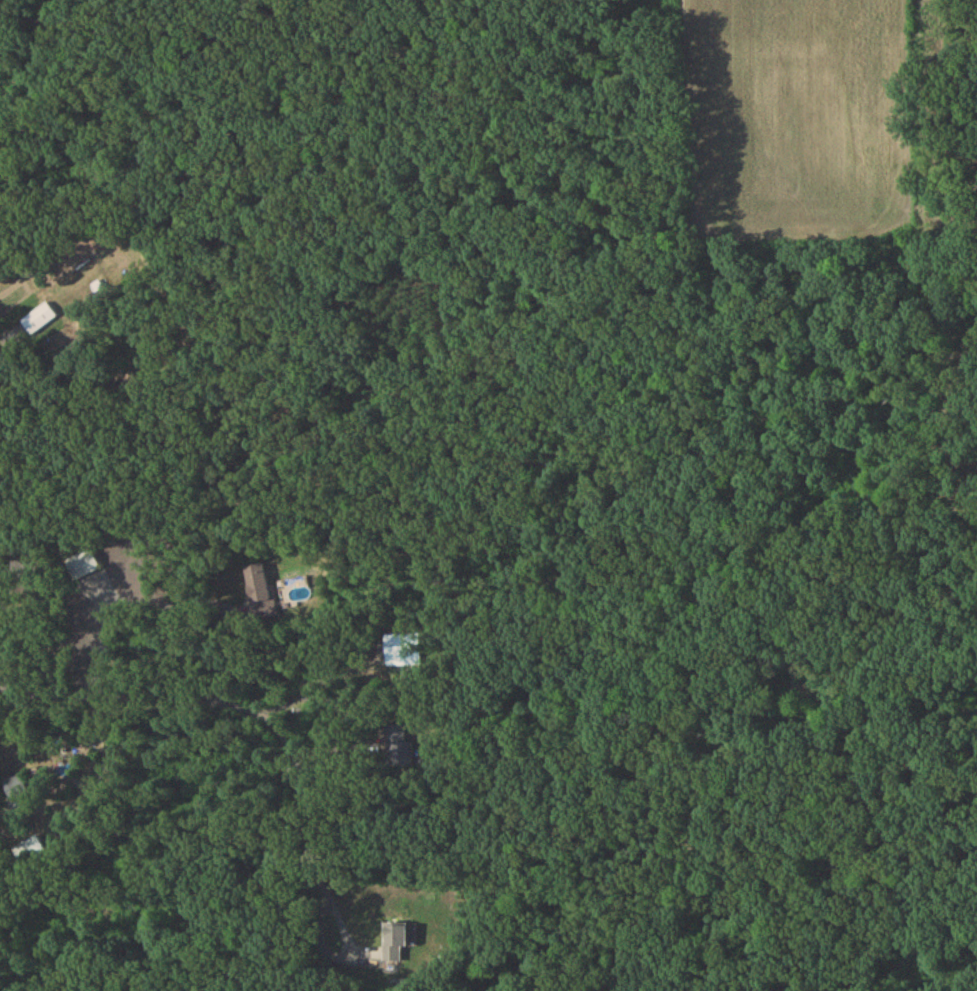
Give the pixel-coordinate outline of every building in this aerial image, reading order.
[(58,319),(47,304),(21,323),(32,338),(58,319)] [(67,564),(76,584),(102,572),(94,552),(67,564)] [(246,569),(251,620),(272,618),(266,567),(246,569)] [(387,637),(387,669),(423,669),(423,637),(387,637)] [(414,729),(391,729),(391,768),(414,768),(414,729)] [(28,799),(25,780),(7,783),(10,802),(28,799)] [(20,866),(46,856),(39,839),(13,849),(20,866)] [(408,950),(408,928),(384,928),(384,965),(402,965),(402,950),(408,950)]
